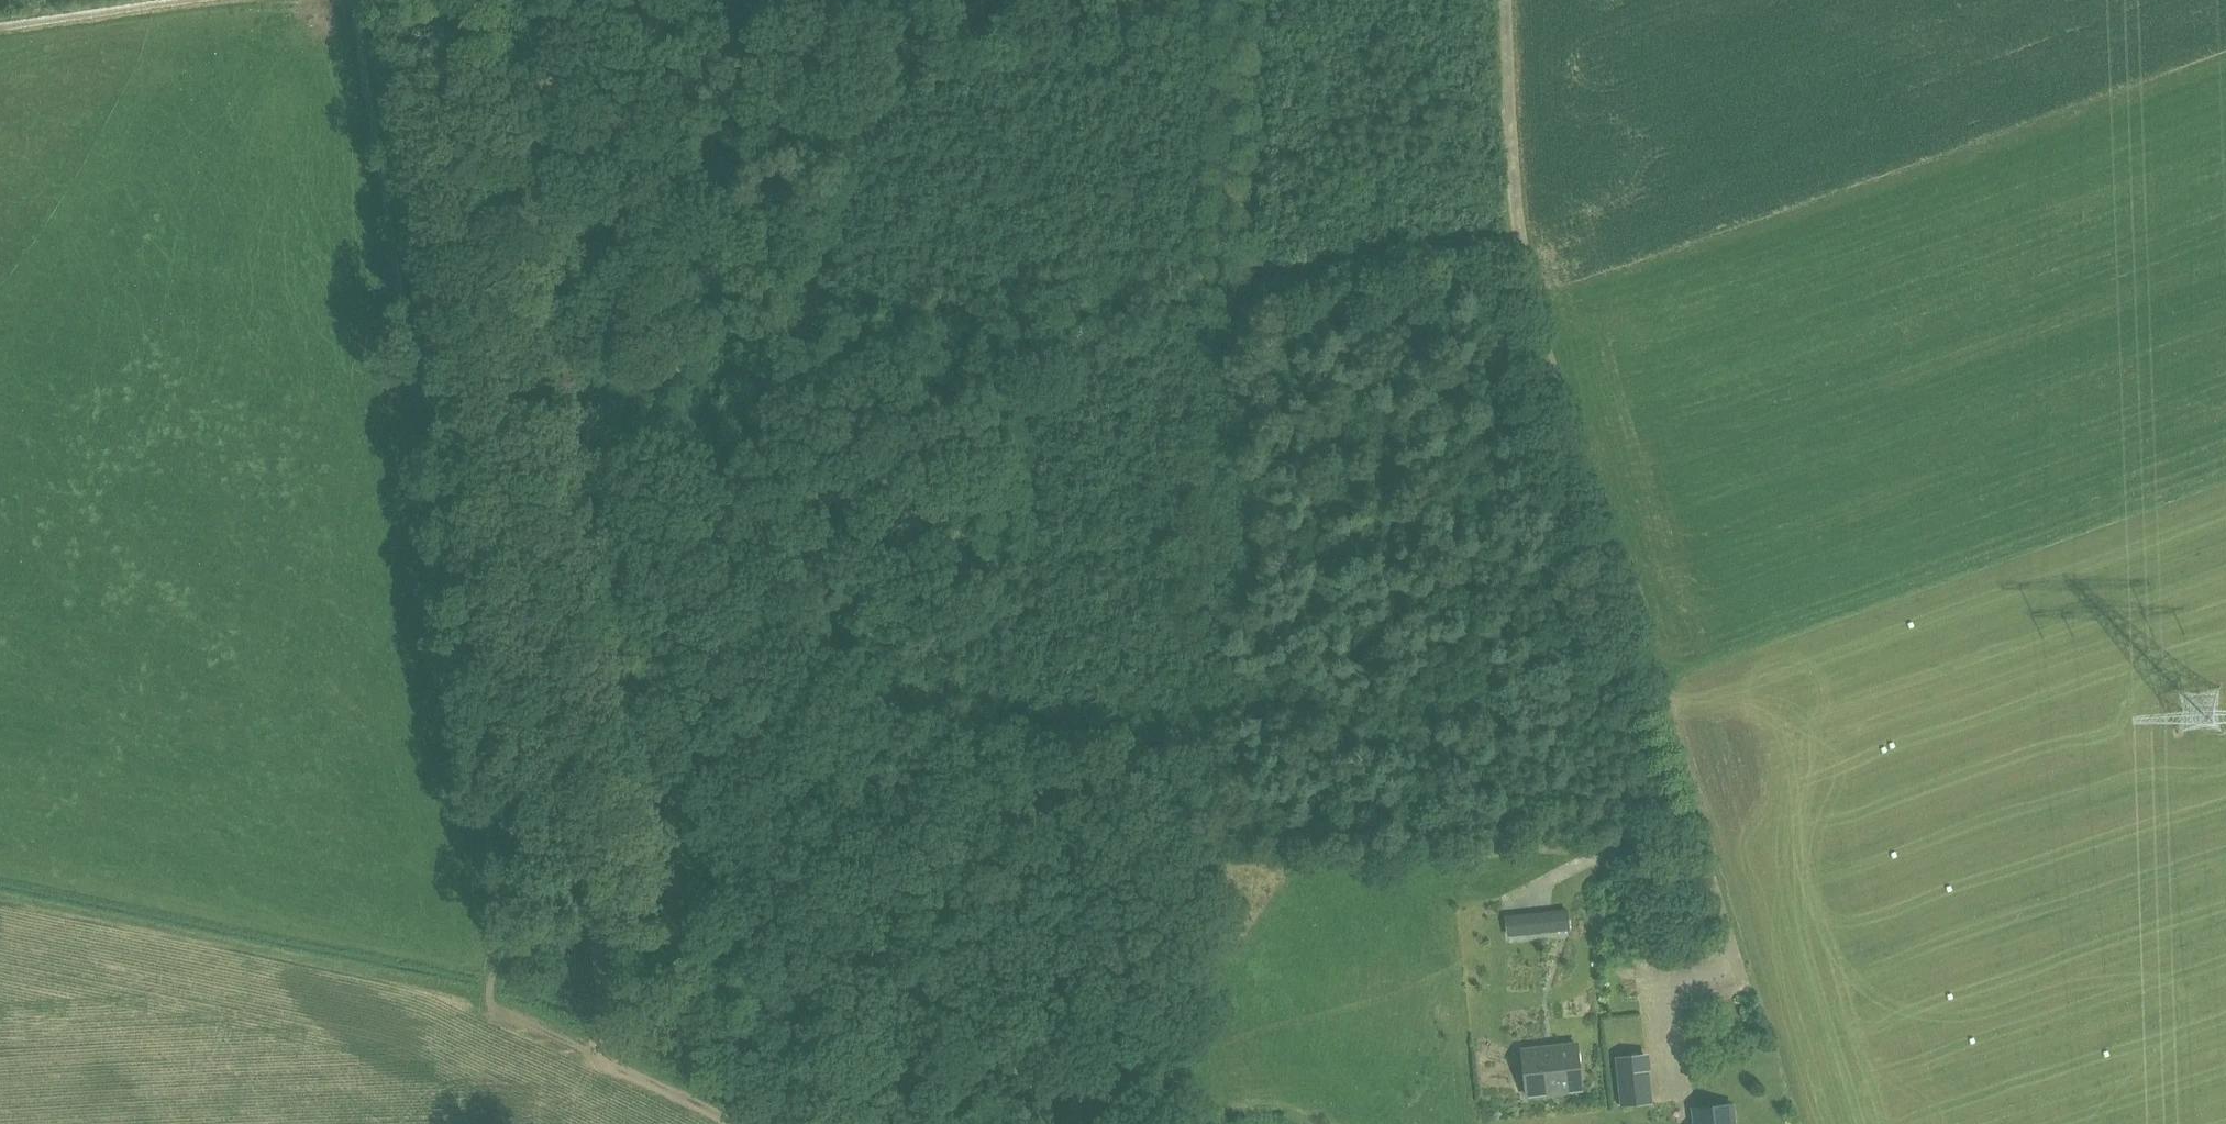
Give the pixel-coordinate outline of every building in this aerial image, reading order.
[(1567,911),(1554,912),(1556,929),(1569,928),(1567,911)] [(1514,934),(1527,932),(1525,915),(1512,916),(1514,934)] [(1521,1052),(1526,1093),(1581,1087),(1577,1051),(1558,1053),(1557,1048),(1521,1052)] [(1619,1089),(1647,1086),(1646,1070),(1617,1073),(1619,1089)] [(1731,1104),(1696,1107),(1697,1123),(1733,1123),(1731,1104)]
